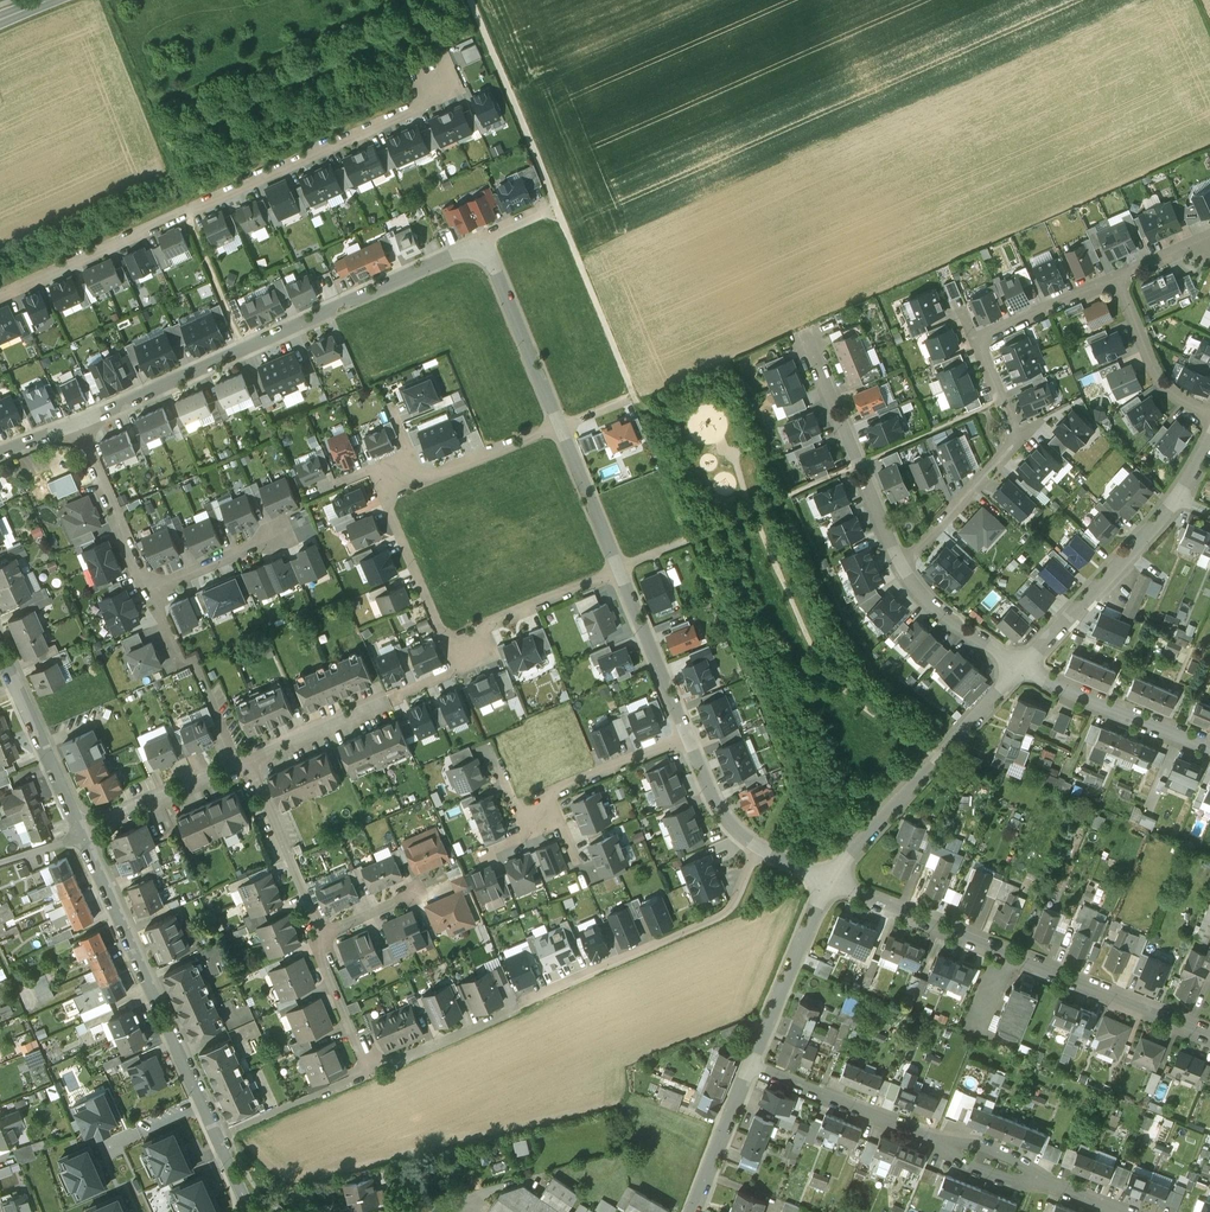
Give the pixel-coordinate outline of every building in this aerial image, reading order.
[(460,50),(466,63),(481,57),(475,44),(460,50)] [(487,90),(472,97),(479,111),(484,124),(485,124),(500,117),(487,90)] [(460,106),(445,112),(457,138),(472,132),(463,112),(460,106)] [(472,114),(470,109),(463,112),(472,132),(479,129),(472,114)] [(479,111),(472,114),(479,129),(481,134),(488,130),(485,124),(484,124),(479,111)] [(457,138),(445,112),(430,119),(433,126),(442,145),(457,138)] [(420,132),(417,125),(402,132),(414,158),(429,151),(420,132)] [(442,145),(433,126),(426,129),(435,148),(442,145)] [(435,148),(426,129),(420,132),(429,151),(435,148)] [(414,158),(402,132),(387,139),(390,145),(398,165),(414,158)] [(377,151),(374,145),(359,152),(370,177),(386,171),(377,151)] [(390,145),(383,148),(392,168),(398,165),(390,145)] [(392,168),(383,148),(377,151),(386,171),(392,168)] [(359,152),(344,158),(346,165),(355,184),(370,177),(359,152)] [(331,164),(315,171),(327,197),(342,190),(334,171),(331,164)] [(346,165),(340,168),(349,187),(355,184),(346,165)] [(533,165),(517,172),(520,178),(521,178),(526,188),(540,181),(533,165)] [(340,168),(334,171),(342,190),(349,187),(340,168)] [(315,171),(300,178),(303,185),(312,204),(327,197),(315,171)] [(520,178),(510,183),(509,180),(500,184),(501,187),(498,188),(508,210),(531,199),(526,188),(521,178),(520,178)] [(285,180),(266,188),(274,205),(280,219),(280,218),(299,210),(294,199),(285,180)] [(312,204),(303,185),(297,188),(301,196),(306,207),(312,204)] [(498,204),(490,187),(480,191),(482,196),(485,194),(491,207),(498,204)] [(1191,197),(1194,203),(1201,219),(1209,216),(1209,215),(1209,214),(1209,188),(1191,197)] [(482,196),(468,202),(478,223),(495,216),(491,207),(485,194),(482,196)] [(301,196),(294,199),(299,210),(300,214),(307,211),(306,207),(301,196)] [(267,208),(263,199),(256,202),(265,221),(272,218),(267,208)] [(1179,205),(1176,199),(1170,202),(1178,222),(1185,219),(1179,206),(1179,205)] [(255,202),(250,200),(248,205),(238,210),(247,230),(254,227),(257,229),(263,226),(263,223),(265,222),(265,221),(256,202),(256,201),(255,202)] [(455,208),(451,210),(457,223),(461,231),(478,223),(468,202),(455,208)] [(1162,205),(1161,203),(1154,207),(1166,235),(1181,228),(1178,222),(1170,202),(1162,205)] [(1194,203),(1187,206),(1186,203),(1179,205),(1179,206),(1185,219),(1188,225),(1201,219),(1194,203)] [(453,204),(442,208),(450,226),(457,223),(451,210),(455,208),(453,204)] [(274,205),(267,208),(272,218),(275,226),(282,222),(280,218),(280,219),(274,205)] [(1166,235),(1154,207),(1146,210),(1147,212),(1139,216),(1148,235),(1151,242),(1166,235)] [(222,211),(203,219),(216,248),(234,239),(233,236),(224,217),(222,211)] [(1130,213),(1121,217),(1123,222),(1124,222),(1129,233),(1138,229),(1133,218),(1130,213)] [(239,233),(230,214),(224,217),(233,236),(239,233)] [(1148,235),(1139,216),(1133,218),(1138,229),(1142,238),(1148,235)] [(1129,233),(1124,222),(1123,222),(1111,227),(1123,254),(1135,248),(1129,233)] [(1095,225),(1086,229),(1090,239),(1094,249),(1103,245),(1098,233),(1095,225)] [(1123,254),(1111,227),(1098,233),(1103,245),(1110,260),(1123,254)] [(179,228),(159,237),(163,244),(168,257),(188,248),(179,228)] [(411,228),(395,235),(403,252),(404,254),(408,253),(413,255),(414,253),(421,249),(417,240),(418,237),(416,234),(413,233),(411,228)] [(387,235),(378,239),(379,242),(380,242),(383,248),(388,252),(394,249),(389,238),(387,235)] [(403,252),(395,235),(389,238),(394,249),(397,255),(403,252)] [(1094,249),(1090,239),(1082,243),(1083,246),(1083,245),(1091,262),(1099,259),(1094,249)] [(379,242),(362,250),(372,272),(390,263),(386,254),(388,252),(383,248),(380,242),(379,242)] [(163,244),(153,249),(160,265),(161,268),(171,264),(168,257),(163,244)] [(1083,246),(1066,253),(1076,276),(1093,268),(1091,262),(1083,245),(1083,246)] [(144,247),(125,256),(135,276),(154,268),(146,251),(144,247)] [(152,248),(146,251),(154,268),(160,265),(153,249),(152,248)] [(362,250),(346,257),(352,271),(356,279),(372,272),(362,250)] [(346,257),(335,262),(342,276),(352,271),(346,257)] [(1068,277),(1060,257),(1053,260),(1062,280),(1068,277)] [(116,269),(111,259),(98,265),(108,288),(122,282),(116,269)] [(1053,259),(1033,267),(1045,294),(1064,285),(1062,280),(1053,260),(1053,259)] [(98,265),(84,271),(89,281),(95,294),(108,288),(98,265)] [(122,266),(116,269),(122,282),(125,288),(131,285),(122,266)] [(1017,275),(1022,287),(1032,282),(1025,266),(1014,271),(1016,275),(1017,275)] [(1171,274),(1164,278),(1163,275),(1157,278),(1149,282),(1158,304),(1168,300),(1167,297),(1173,295),(1174,297),(1182,293),(1176,280),(1174,281),(1171,274)] [(1189,274),(1183,277),(1188,290),(1195,287),(1189,274)] [(307,275),(287,284),(293,297),(297,306),(317,297),(307,275)] [(1022,287),(1017,275),(1016,275),(1002,282),(1006,292),(1013,308),(1028,301),(1022,287)] [(71,277),(51,286),(61,308),(81,300),(82,299),(76,286),(71,277)] [(1000,295),(1006,292),(1002,282),(1000,277),(993,280),(994,283),(1000,295)] [(285,286),(282,278),(274,282),(282,299),(289,296),(290,296),(285,286)] [(961,295),(954,280),(944,284),(950,299),(961,295)] [(89,281),(82,283),(91,302),(97,300),(95,294),(89,281)] [(82,283),(76,286),(82,299),(81,300),(84,306),(91,303),(91,302),(82,283)] [(1000,295),(994,283),(987,286),(990,292),(997,306),(1003,303),(1000,295)] [(293,297),(288,285),(285,286),(290,296),(289,296),(291,299),(293,297)] [(275,290),(258,297),(268,319),(284,311),(275,290)] [(934,290),(901,304),(911,326),(911,327),(924,321),(944,313),(934,290)] [(38,292),(23,299),(28,310),(34,323),(49,316),(38,292)] [(990,292),(971,300),(980,322),(1000,314),(997,306),(990,292)] [(258,297),(242,305),(252,326),(268,319),(258,297)] [(242,316),(235,299),(228,301),(236,319),(242,316)] [(1104,301),(1084,310),(1092,327),(1112,318),(1104,301)] [(1081,303),(1064,310),(1068,317),(1084,310),(1081,303)] [(220,304),(210,308),(212,312),(219,328),(227,324),(220,304)] [(0,309),(0,341),(19,333),(12,318),(6,306),(0,309)] [(28,310),(21,313),(22,313),(30,332),(37,329),(34,323),(28,310)] [(212,312),(197,319),(210,348),(225,341),(219,328),(212,312)] [(22,313),(12,318),(19,333),(21,336),(30,332),(22,313)] [(182,325),(189,341),(195,354),(210,348),(197,319),(182,325)] [(928,331),(924,321),(911,327),(911,326),(907,327),(911,338),(925,332),(928,331)] [(181,322),(172,325),(180,344),(181,345),(189,341),(182,325),(181,322)] [(860,322),(841,331),(843,337),(857,332),(859,336),(865,333),(860,322)] [(172,324),(163,328),(165,332),(172,347),(180,344),(172,325),(172,324)] [(928,331),(925,332),(928,339),(948,331),(945,324),(928,331)] [(1023,328),(1004,337),(1007,345),(1027,337),(1023,328)] [(928,339),(926,340),(933,356),(933,357),(942,354),(958,347),(951,329),(948,331),(928,339)] [(1105,329),(1086,338),(1089,345),(1092,344),(1092,343),(1108,336),(1105,329)] [(165,332),(150,338),(164,367),(178,361),(172,347),(165,332)] [(843,337),(833,342),(840,360),(865,350),(859,336),(857,332),(843,337)] [(1108,336),(1092,343),(1092,344),(1100,361),(1108,358),(1110,360),(1116,357),(1116,354),(1125,350),(1117,332),(1108,336)] [(325,338),(318,340),(319,342),(312,345),(320,364),(341,355),(337,346),(332,336),(325,339),(325,338)] [(1007,345),(1000,347),(1007,364),(1033,353),(1027,337),(1007,345)] [(136,345),(143,361),(149,374),(164,367),(150,338),(136,345)] [(1202,340),(1195,354),(1195,355),(1209,362),(1209,344),(1202,340)] [(134,341),(126,345),(129,353),(134,365),(143,361),(136,345),(134,341)] [(344,343),(337,346),(341,355),(345,365),(353,362),(344,343)] [(865,350),(840,360),(847,377),(858,373),(872,367),(872,366),(865,350)] [(118,352),(104,358),(117,388),(131,382),(129,377),(120,357),(118,352)] [(294,352),(277,359),(290,391),(307,384),(308,383),(304,376),(294,352)] [(1195,355),(1195,354),(1192,352),(1188,359),(1190,360),(1208,369),(1209,364),(1209,362),(1195,355)] [(134,365),(129,353),(120,357),(129,377),(138,373),(134,365)] [(945,360),(941,362),(944,370),(964,362),(960,353),(945,360)] [(1033,353),(1007,364),(1014,381),(1021,378),(1040,370),(1033,353)] [(942,354),(933,357),(933,356),(928,358),(931,365),(941,362),(945,360),(942,354)] [(783,355),(765,363),(768,369),(786,362),(783,355)] [(104,358),(90,365),(92,370),(101,389),(104,395),(117,388),(104,358)] [(277,359),(259,367),(273,398),(290,391),(277,359)] [(768,369),(766,373),(772,387),(798,377),(791,360),(786,362),(768,369)] [(1208,369),(1190,360),(1187,367),(1205,375),(1208,369)] [(1118,361),(1098,370),(1102,378),(1110,375),(1121,370),(1118,361)] [(944,370),(937,373),(944,390),(971,379),(964,362),(944,370)] [(872,367),(858,373),(863,384),(883,376),(877,363),(872,366),(872,367)] [(1121,370),(1110,375),(1116,390),(1113,391),(1117,398),(1124,395),(1123,393),(1140,385),(1131,365),(1121,370)] [(1185,366),(1178,381),(1206,395),(1209,387),(1209,378),(1205,375),(1187,367),(1185,366)] [(92,370),(83,374),(92,393),(101,389),(92,370)] [(1040,370),(1021,378),(1023,385),(1032,381),(1043,377),(1040,370)] [(315,371),(304,376),(308,383),(307,384),(309,388),(320,383),(315,371)] [(247,387),(241,373),(228,379),(238,401),(251,395),(247,387)] [(431,375),(407,385),(412,396),(405,398),(410,411),(420,407),(421,407),(429,404),(428,403),(433,401),(441,398),(431,375)] [(76,376),(58,384),(70,409),(76,406),(77,407),(82,404),(86,401),(83,395),(85,394),(76,376)] [(1043,377),(1032,381),(1035,388),(1046,383),(1048,382),(1046,376),(1043,377)] [(798,377),(772,387),(778,402),(781,403),(782,403),(802,395),(805,394),(798,377)] [(238,401),(228,379),(215,385),(221,398),(225,406),(238,401)] [(971,379),(944,390),(950,406),(963,401),(978,395),(971,379)] [(49,383),(43,386),(45,391),(52,388),(49,383)] [(1035,388),(1019,394),(1026,411),(1053,400),(1046,383),(1035,388)] [(42,384),(23,392),(36,420),(55,412),(45,391),(43,386),(42,384)] [(262,404),(254,384),(247,387),(251,395),(256,406),(262,404)] [(878,386),(855,396),(862,413),(876,407),(885,404),(885,403),(881,395),(884,394),(881,387),(878,388),(878,386)] [(208,404),(202,390),(189,396),(198,418),(211,412),(208,404)] [(441,398),(433,401),(436,409),(454,402),(451,394),(441,398)] [(802,395),(782,403),(787,415),(807,407),(802,395)] [(978,395),(963,401),(968,411),(982,405),(978,395)] [(0,400),(0,415),(5,427),(20,420),(14,407),(9,396),(0,400)] [(189,396),(176,401),(182,415),(185,423),(198,418),(189,396)] [(467,396),(457,399),(459,409),(470,406),(467,396)] [(1138,396),(1120,408),(1125,415),(1128,413),(1128,412),(1142,402),(1138,396)] [(225,406),(221,398),(215,401),(223,421),(229,418),(225,406)] [(1142,402),(1128,412),(1128,413),(1134,421),(1135,420),(1141,429),(1145,426),(1146,427),(1155,421),(1154,420),(1162,414),(1156,406),(1155,406),(1149,398),(1142,402)] [(895,399),(885,403),(885,404),(876,407),(878,414),(898,406),(895,399)] [(223,421),(215,401),(208,404),(211,412),(216,423),(223,421)] [(21,404),(14,407),(20,420),(27,417),(21,404)] [(898,406),(878,414),(881,421),(896,415),(897,419),(903,417),(898,406)] [(163,407),(150,413),(159,435),(172,429),(163,407)] [(1072,410),(1054,430),(1057,433),(1070,445),(1072,447),(1078,441),(1081,444),(1088,436),(1083,430),(1088,425),(1072,410)] [(813,412),(785,424),(793,442),(800,439),(819,431),(820,430),(813,412)] [(159,435),(150,413),(137,418),(143,432),(146,440),(159,435)] [(463,414),(449,420),(450,422),(451,422),(458,438),(471,433),(463,414)] [(185,423),(182,415),(175,418),(184,437),(190,435),(185,423)] [(881,421),(867,427),(874,444),(885,440),(887,440),(891,439),(892,437),(903,432),(897,419),(896,415),(881,421)] [(638,417),(631,420),(639,440),(646,437),(638,417)] [(620,423),(620,421),(613,423),(614,426),(604,430),(604,431),(599,433),(605,447),(610,458),(621,454),(620,449),(640,441),(639,440),(631,420),(631,419),(620,423)] [(1168,429),(1156,444),(1157,444),(1171,456),(1177,448),(1179,449),(1186,441),(1184,440),(1191,432),(1176,420),(1168,429)] [(390,421),(383,424),(385,428),(389,440),(397,437),(390,421)] [(420,432),(419,432),(423,442),(430,458),(461,446),(458,438),(451,422),(450,422),(435,428),(435,426),(420,432)] [(1163,424),(1149,441),(1155,446),(1157,444),(1156,444),(1168,429),(1163,424)] [(418,427),(409,431),(415,446),(423,442),(419,432),(420,432),(418,427)] [(385,428),(365,436),(373,456),(393,448),(389,440),(385,428)] [(126,430),(113,436),(123,458),(136,453),(126,430)] [(819,431),(800,439),(803,446),(813,442),(822,438),(819,431)] [(146,440),(143,432),(136,435),(145,454),(151,451),(146,440)] [(356,455),(346,432),(329,439),(338,463),(342,461),(344,465),(353,461),(352,457),(356,455)] [(605,447),(599,433),(577,442),(583,456),(605,447)] [(1070,445),(1057,433),(1048,442),(1053,447),(1061,454),(1070,445)] [(319,434),(311,437),(314,445),(322,442),(319,434)] [(123,458),(113,436),(100,441),(110,464),(123,458)] [(956,437),(937,446),(944,462),(963,453),(956,437)] [(803,446),(793,450),(797,458),(801,456),(801,455),(816,449),(813,442),(803,446)] [(816,449),(801,455),(801,456),(804,464),(802,466),(808,473),(813,472),(826,466),(833,463),(826,445),(816,449)] [(1048,452),(1040,445),(1029,457),(1050,476),(1061,465),(1061,464),(1048,452)] [(1061,454),(1053,447),(1048,452),(1061,464),(1061,465),(1063,467),(1068,461),(1061,454)] [(330,468),(322,448),(315,451),(318,457),(324,471),(330,468)] [(963,453),(944,462),(951,478),(971,470),(963,453)] [(941,473),(933,454),(926,457),(935,476),(941,473)] [(899,455),(884,461),(887,468),(895,464),(896,465),(902,462),(899,455)] [(926,457),(923,458),(922,457),(919,455),(914,457),(914,461),(914,462),(911,464),(921,486),(924,485),(925,486),(928,488),(933,486),(933,482),(933,481),(936,480),(935,476),(926,457)] [(318,457),(298,465),(305,483),(325,475),(324,471),(318,457)] [(1050,476),(1029,457),(1018,469),(1025,476),(1038,488),(1039,488),(1050,476)] [(896,465),(895,464),(887,468),(879,471),(892,499),(908,492),(896,465)] [(826,466),(813,472),(816,479),(829,473),(826,466)] [(1152,482),(1136,467),(1131,472),(1147,487),(1152,482)] [(1131,472),(1119,485),(1140,505),(1152,492),(1147,487),(1131,472)] [(1038,488),(1025,476),(1021,482),(1032,493),(1036,496),(1041,490),(1039,488),(1038,488)] [(286,478),(273,483),(284,510),(297,504),(286,478)] [(1021,482),(1017,478),(1012,483),(1028,498),(1032,493),(1021,482)] [(1012,483),(1008,480),(994,494),(1020,519),(1027,511),(1031,511),(1034,508),(1034,504),(1028,498),(1012,483)] [(260,489),(257,481),(250,484),(259,504),(265,501),(260,489)] [(273,483),(260,489),(265,501),(271,515),(284,510),(273,483)] [(841,483),(815,495),(822,513),(829,510),(848,502),(849,501),(841,483)] [(250,484),(244,487),(247,495),(252,507),(259,504),(250,484)] [(1140,505),(1119,485),(1107,498),(1123,513),(1128,518),(1140,505)] [(360,488),(333,500),(339,514),(340,515),(350,511),(367,503),(360,488)] [(247,495),(234,500),(245,527),(258,521),(252,507),(247,495)] [(88,496),(67,505),(73,520),(66,523),(72,538),(92,530),(100,526),(88,496)] [(140,498),(127,504),(130,510),(143,504),(140,498)] [(221,506),(217,498),(211,501),(219,521),(226,518),(221,506)] [(1123,513),(1107,498),(1102,504),(1114,515),(1118,518),(1123,513)] [(234,500),(221,506),(226,518),(232,532),(245,527),(234,500)] [(219,521),(211,501),(204,504),(210,518),(213,523),(219,521)] [(1102,504),(1099,501),(1094,507),(1101,513),(1109,520),(1114,515),(1102,504)] [(848,502),(829,510),(833,517),(851,509),(848,502)] [(990,514),(982,507),(959,532),(978,549),(989,537),(992,540),(1004,527),(998,522),(999,521),(991,513),(990,514)] [(312,521),(307,508),(300,511),(303,517),(296,520),(299,526),(312,521)] [(833,517),(832,518),(835,525),(855,516),(851,509),(833,517)] [(350,511),(340,515),(339,514),(330,519),(333,526),(334,525),(352,517),(350,511)] [(1101,513),(1089,526),(1105,542),(1118,528),(1109,520),(1101,513)] [(184,529),(178,515),(172,518),(180,537),(187,535),(184,529)] [(356,523),(348,527),(356,547),(381,536),(372,516),(356,523)] [(835,525),(830,528),(838,546),(863,534),(860,527),(858,527),(856,522),(857,521),(855,516),(835,525)] [(352,517),(334,525),(337,532),(348,527),(356,523),(354,517),(352,517)] [(180,537),(172,518),(165,521),(168,528),(174,540),(180,537)] [(213,523),(210,518),(197,524),(209,550),(222,544),(213,523)] [(1209,532),(1188,523),(1180,542),(1201,551),(1209,532)] [(209,550),(197,524),(184,529),(187,535),(196,555),(209,550)] [(168,528),(155,534),(167,560),(180,555),(174,540),(168,528)] [(92,530),(72,538),(76,546),(81,545),(94,539),(95,538),(92,530)] [(1201,551),(1209,554),(1209,533),(1209,532),(1201,551)] [(1097,544),(1085,533),(1080,538),(1092,549),(1097,544)] [(155,534),(142,539),(145,546),(154,566),(167,560),(155,534)] [(1076,534),(1063,548),(1081,565),(1094,551),(1092,549),(1080,538),(1076,534)] [(94,539),(81,545),(84,551),(97,545),(94,539)] [(142,539),(136,542),(138,549),(145,546),(142,539)] [(97,545),(84,551),(90,567),(115,557),(111,549),(107,541),(97,545)] [(972,558),(956,543),(950,550),(965,564),(972,558)] [(21,544),(8,550),(12,559),(16,557),(25,553),(21,544)] [(315,544),(299,551),(301,557),(310,578),(326,571),(315,544)] [(946,546),(938,555),(939,557),(936,560),(934,559),(926,567),(947,587),(960,573),(963,575),(969,568),(965,564),(950,550),(946,546)] [(371,548),(352,556),(356,565),(362,562),(362,561),(375,555),(371,548)] [(868,548),(843,559),(848,569),(846,570),(851,581),(853,580),(857,590),(873,583),(882,579),(877,568),(875,567),(873,561),(873,559),(868,548)] [(1067,562),(1053,548),(1047,554),(1052,559),(1053,558),(1062,567),(1067,562)] [(375,555),(362,561),(362,562),(371,583),(379,579),(382,580),(387,578),(388,575),(396,572),(387,550),(375,555)] [(0,564),(0,585),(18,577),(23,575),(16,557),(12,559),(0,564)] [(115,557),(90,567),(97,583),(110,577),(121,573),(115,557)] [(301,557),(291,561),(299,581),(300,582),(310,578),(301,557)] [(280,558),(265,564),(276,590),(292,584),(283,564),(280,558)] [(1041,572),(1040,572),(1046,578),(1060,591),(1073,577),(1062,567),(1053,558),(1052,559),(1041,572)] [(291,561),(283,564),(292,584),(299,581),(291,561)] [(265,564),(250,571),(258,589),(261,597),(276,590),(265,564)] [(1046,578),(1040,572),(1041,572),(1035,567),(1030,573),(1041,583),(1046,578)] [(672,587),(664,568),(657,571),(658,574),(659,574),(666,590),(672,587)] [(258,589),(250,572),(243,575),(250,593),(258,589)] [(243,575),(242,573),(235,576),(244,595),(250,593),(243,575)] [(1140,573),(1122,613),(1133,617),(1151,578),(1140,573)] [(658,574),(642,581),(654,611),(671,604),(666,590),(659,574),(658,574)] [(235,575),(218,582),(230,608),(246,601),(244,595),(235,576),(235,575)] [(0,585),(0,604),(1,608),(16,601),(27,596),(18,577),(0,585)] [(110,577),(97,583),(100,589),(107,587),(113,584),(110,577)] [(113,584),(107,587),(110,593),(117,590),(123,587),(120,581),(113,584)] [(218,582),(202,589),(211,609),(213,615),(230,608),(218,582)] [(873,583),(857,590),(854,591),(860,604),(877,592),(873,583)] [(385,585),(369,592),(372,600),(378,598),(377,597),(388,592),(385,585)] [(1033,585),(1020,599),(1037,615),(1050,601),(1039,590),(1033,585)] [(1056,597),(1044,585),(1039,590),(1050,601),(1052,602),(1056,597)] [(388,592),(377,597),(378,598),(384,612),(409,601),(402,587),(388,592)] [(27,596),(16,601),(19,608),(28,604),(45,597),(41,589),(27,596)] [(117,590),(110,593),(111,596),(100,601),(107,617),(135,604),(132,598),(129,597),(126,590),(118,593),(117,590)] [(211,609),(202,590),(196,592),(204,612),(211,609)] [(877,592),(860,604),(869,613),(883,598),(877,592)] [(869,613),(868,613),(873,618),(873,620),(874,622),(876,624),(879,626),(881,625),(885,630),(905,609),(888,593),(883,598),(869,613)] [(595,594),(576,601),(581,614),(582,613),(600,606),(595,594)] [(45,597),(28,604),(31,611),(33,610),(33,611),(51,603),(48,595),(45,597)] [(198,621),(188,598),(171,604),(182,628),(198,621)] [(600,606),(582,613),(592,638),(602,634),(616,628),(612,619),(614,619),(611,612),(609,612),(606,603),(600,606)] [(135,604),(107,617),(113,633),(125,628),(128,629),(130,625),(140,621),(137,614),(138,611),(135,604)] [(1118,619),(1121,612),(1106,606),(1103,612),(1118,619)] [(1015,614),(1010,609),(997,623),(1015,639),(1028,626),(1027,625),(1015,614)] [(1032,620),(1020,609),(1015,614),(1027,625),(1032,620)] [(31,611),(8,622),(16,641),(39,631),(41,630),(38,622),(33,611),(33,610),(31,611)] [(1130,624),(1118,619),(1103,612),(1100,611),(1092,631),(1098,633),(1121,643),(1130,624)] [(1166,614),(1162,622),(1169,625),(1173,617),(1166,614)] [(1179,620),(1173,617),(1169,625),(1175,628),(1179,620)] [(688,620),(671,627),(673,634),(691,626),(688,620)] [(906,631),(898,640),(898,641),(911,652),(929,632),(916,620),(906,631)] [(900,625),(889,636),(895,643),(898,641),(898,640),(906,631),(900,625)] [(673,634),(670,635),(676,651),(699,641),(693,626),(691,626),(673,634)] [(551,647),(543,627),(529,633),(530,636),(531,636),(538,651),(544,649),(544,650),(551,647)] [(1095,639),(1098,633),(1092,631),(1089,629),(1086,636),(1095,639)] [(39,631),(16,641),(24,658),(35,653),(46,647),(39,631)] [(929,632),(911,652),(924,664),(928,660),(942,645),(929,632)] [(592,638),(589,639),(592,646),(605,641),(602,634),(592,638)] [(424,636),(420,638),(422,643),(410,648),(412,654),(417,666),(420,672),(441,664),(430,640),(431,640),(429,637),(425,639),(424,636)] [(538,651),(531,636),(530,636),(522,639),(521,637),(513,641),(514,643),(505,646),(505,647),(509,656),(514,670),(517,668),(522,670),(536,664),(538,660),(547,656),(544,650),(544,649),(538,651)] [(1175,653),(1179,643),(1167,638),(1162,647),(1175,653)] [(151,642),(129,652),(138,675),(161,665),(158,657),(156,657),(154,651),(155,650),(151,642)] [(504,643),(497,646),(502,659),(509,656),(505,647),(505,646),(504,643)] [(46,647),(35,653),(39,662),(41,661),(58,653),(54,644),(46,647)] [(609,645),(590,654),(594,665),(601,662),(599,659),(613,653),(609,645)] [(942,645),(928,660),(934,666),(935,664),(948,650),(942,645)] [(703,647),(689,653),(694,664),(705,659),(705,660),(707,659),(703,647)] [(613,653),(599,659),(601,662),(607,677),(629,668),(633,666),(626,648),(613,653)] [(948,650),(935,664),(941,670),(956,654),(950,648),(948,650)] [(402,649),(396,652),(401,665),(408,662),(402,649)] [(395,650),(378,657),(389,681),(405,674),(396,652),(395,650)] [(58,653),(41,661),(44,667),(54,663),(56,667),(68,661),(63,651),(58,653)] [(941,670),(939,672),(953,685),(972,665),(958,652),(941,670)] [(361,653),(351,657),(350,655),(337,661),(338,663),(328,668),(340,696),(373,682),(361,653)] [(412,654),(406,656),(411,669),(417,666),(412,654)] [(1072,654),(1065,672),(1086,681),(1093,663),(1072,654)] [(694,664),(684,668),(687,676),(686,676),(689,684),(690,683),(693,691),(715,682),(711,675),(712,674),(709,666),(708,667),(705,660),(705,659),(694,664)] [(44,667),(33,672),(36,679),(34,680),(40,693),(63,683),(56,667),(54,663),(44,667)] [(1115,671),(1093,663),(1086,681),(1107,689),(1115,671)] [(972,665),(953,685),(954,685),(965,696),(966,697),(968,695),(983,679),(985,677),(972,665)] [(328,668),(318,672),(317,669),(304,675),(305,677),(295,682),(307,710),(340,696),(328,668)] [(629,668),(616,673),(619,680),(632,675),(629,668)] [(506,669),(493,675),(500,692),(513,686),(506,669)] [(493,674),(469,684),(478,706),(479,705),(481,709),(481,708),(483,714),(494,709),(490,700),(502,695),(500,692),(493,675),(493,674)] [(1176,696),(1135,678),(1127,696),(1168,714),(1176,696)] [(983,679),(968,695),(975,700),(989,685),(983,679)] [(294,715),(281,685),(251,698),(264,728),(271,724),(272,726),(288,719),(287,717),(294,715)] [(965,696),(954,685),(948,691),(960,702),(965,696)] [(722,688),(702,696),(705,703),(725,695),(722,688)] [(468,718),(456,689),(439,696),(451,726),(468,718)] [(705,703),(698,706),(701,712),(703,713),(706,719),(704,720),(705,721),(731,710),(725,695),(705,703)] [(1004,731),(1017,699),(1012,697),(999,729),(1004,731)] [(264,728),(251,698),(236,704),(242,717),(240,718),(244,726),(245,725),(250,734),(258,730),(259,731),(264,729),(264,728)] [(649,702),(650,706),(651,706),(657,721),(665,718),(657,698),(649,702)] [(1045,710),(1018,699),(1013,712),(1029,718),(1040,723),(1045,710)] [(1196,702),(1189,719),(1209,728),(1209,708),(1196,702)] [(424,703),(409,710),(413,719),(418,732),(420,737),(436,730),(424,703)] [(629,714),(633,723),(639,738),(661,729),(657,721),(651,706),(650,706),(644,708),(644,707),(635,710),(636,712),(630,714),(629,714)] [(621,716),(625,727),(633,723),(629,714),(630,714),(628,710),(620,713),(621,716)] [(731,710),(705,721),(705,722),(707,721),(709,727),(708,730),(711,736),(718,733),(737,725),(731,710)] [(1051,728),(1067,732),(1071,714),(1055,710),(1051,728)] [(209,711),(203,714),(204,717),(208,726),(215,723),(209,711)] [(1029,718),(1013,712),(1007,725),(1024,732),(1029,718)] [(611,722),(618,740),(629,736),(625,727),(621,716),(609,721),(610,723),(611,722)] [(204,717),(193,722),(204,748),(211,745),(209,742),(214,740),(208,726),(204,717)] [(413,719),(400,724),(405,737),(418,732),(413,719)] [(391,721),(374,729),(374,730),(368,733),(380,763),(411,750),(405,737),(400,724),(398,720),(392,723),(391,721)] [(204,748),(193,722),(181,727),(186,740),(191,750),(192,750),(196,748),(198,751),(204,748)] [(610,723),(590,731),(599,754),(620,746),(618,740),(611,722),(610,723)] [(737,725),(718,733),(720,740),(740,732),(737,725)] [(1024,732),(1007,725),(1002,739),(1028,750),(1033,736),(1024,732)] [(1115,733),(1101,728),(1095,744),(1108,749),(1115,733)] [(93,729),(82,734),(76,737),(77,740),(74,741),(73,738),(63,743),(75,769),(76,768),(103,756),(105,755),(93,729)] [(740,732),(720,740),(723,747),(743,739),(740,732)] [(168,733),(156,738),(168,764),(174,761),(173,758),(177,756),(178,756),(171,739),(168,733)] [(380,763),(368,733),(362,736),(361,734),(345,741),(346,743),(339,745),(352,775),(380,763)] [(1128,739),(1115,733),(1108,749),(1106,753),(1120,759),(1121,756),(1128,739)] [(177,736),(171,739),(178,756),(177,756),(179,759),(186,756),(180,742),(177,736)] [(18,756),(14,745),(11,746),(8,737),(0,740),(0,763),(18,756)] [(156,738),(144,743),(150,756),(154,766),(155,766),(160,763),(161,766),(168,764),(156,738)] [(749,754),(743,739),(723,747),(716,749),(719,756),(721,757),(724,763),(722,764),(723,765),(749,754)] [(1028,750),(1002,739),(996,753),(1012,760),(1024,765),(1030,751),(1028,750)] [(1141,744),(1128,739),(1121,756),(1134,761),(1141,744)] [(186,740),(180,742),(186,756),(193,753),(192,750),(191,750),(186,740)] [(1141,744),(1134,761),(1148,766),(1155,749),(1141,744)] [(469,746),(449,754),(455,767),(475,759),(469,746)] [(1037,763),(1049,767),(1055,751),(1043,747),(1037,763)] [(325,751),(297,763),(309,791),(318,787),(319,789),(338,781),(325,751)] [(1157,751),(1152,764),(1159,768),(1165,754),(1157,751)] [(981,759),(965,753),(963,759),(979,766),(981,759)] [(1012,760),(996,753),(992,763),(1008,770),(1012,760)] [(749,754),(723,765),(729,780),(736,777),(755,769),(749,754)] [(103,756),(76,768),(83,784),(88,782),(97,802),(123,790),(115,771),(110,774),(103,756)] [(150,756),(144,759),(149,772),(156,769),(155,766),(154,766),(150,756)] [(668,756),(655,762),(657,768),(670,763),(668,756)] [(455,767),(451,769),(454,779),(453,783),(469,790),(471,786),(485,780),(476,759),(475,759),(455,767)] [(1166,782),(1190,793),(1201,767),(1182,760),(1181,763),(1175,761),(1166,782)] [(657,768),(646,773),(653,788),(679,777),(673,762),(670,763),(657,768)] [(297,763),(268,775),(281,806),(302,797),(301,795),(309,791),(297,763)] [(755,769),(736,777),(738,784),(745,781),(758,776),(755,769)] [(1041,782),(1050,787),(1055,776),(1046,771),(1041,782)] [(758,776),(745,781),(748,789),(761,783),(761,784),(768,781),(765,773),(758,776)] [(10,782),(7,776),(0,779),(0,786),(10,782)] [(679,777),(653,788),(659,803),(663,802),(683,793),(685,792),(679,777)] [(11,790),(15,798),(0,804),(0,815),(1,817),(3,817),(8,814),(37,803),(33,793),(36,792),(32,782),(11,790)] [(748,789),(740,792),(743,799),(741,800),(744,807),(746,806),(749,814),(769,806),(770,804),(769,803),(770,802),(771,801),(773,795),(771,790),(767,791),(765,792),(761,784),(761,783),(748,789)] [(1207,790),(1201,787),(1192,806),(1199,809),(1207,790)] [(585,790),(571,796),(574,802),(587,797),(585,790)] [(235,791),(206,803),(219,834),(248,821),(235,791)] [(574,802),(572,803),(578,817),(605,806),(599,792),(587,797),(574,802)] [(683,793),(663,802),(666,808),(671,806),(685,800),(683,793)] [(474,794),(461,800),(464,807),(470,805),(469,804),(477,801),(474,794)] [(477,801),(469,804),(470,805),(475,817),(477,816),(481,825),(480,828),(481,830),(483,831),(486,838),(503,831),(506,830),(502,822),(503,819),(502,817),(500,816),(491,795),(477,801)] [(685,800),(671,806),(674,814),(689,807),(686,800),(685,800)] [(37,803),(8,814),(3,817),(6,826),(14,823),(23,820),(31,841),(49,834),(44,822),(47,821),(43,810),(40,811),(37,803)] [(206,803),(177,816),(190,846),(219,834),(206,803)] [(605,806),(578,817),(583,832),(586,831),(599,825),(610,821),(605,806)] [(674,814),(664,818),(670,832),(697,821),(691,806),(689,807),(674,814)] [(1138,808),(1135,806),(1129,820),(1138,824),(1142,813),(1138,808)] [(0,818),(0,827),(2,831),(15,825),(14,823),(6,826),(3,817),(1,817),(0,818)] [(905,818),(897,839),(913,845),(917,847),(925,826),(905,818)] [(697,821),(670,832),(676,847),(701,836),(703,835),(697,821)] [(146,823),(115,836),(119,844),(115,846),(121,859),(143,850),(155,844),(146,823)] [(599,825),(586,831),(589,837),(602,832),(599,825)] [(435,828),(428,831),(430,837),(422,840),(433,864),(448,857),(435,828)] [(503,831),(486,838),(483,839),(486,846),(506,838),(503,831)] [(602,832),(589,837),(591,844),(604,838),(602,832)] [(591,844),(589,845),(595,859),(622,848),(616,834),(604,838),(591,844)] [(701,836),(685,843),(689,850),(704,844),(701,836)] [(433,864),(422,840),(414,844),(411,838),(403,842),(404,844),(411,859),(417,871),(433,864)] [(934,843),(928,840),(924,850),(930,852),(934,843)] [(556,842),(537,849),(543,863),(547,873),(565,866),(556,842)] [(905,842),(893,871),(908,878),(916,858),(909,855),(913,845),(905,842)] [(300,843),(294,846),(298,854),(303,852),(300,843)] [(411,859),(404,844),(398,846),(399,848),(404,862),(411,859)] [(404,862),(399,848),(390,852),(392,857),(393,857),(396,865),(404,862)] [(622,848),(595,859),(601,873),(603,872),(623,864),(627,862),(622,848)] [(543,863),(537,849),(531,852),(536,865),(543,863)] [(121,859),(118,860),(124,874),(139,868),(149,863),(148,862),(143,850),(121,859)] [(930,852),(924,850),(920,861),(925,863),(930,852)] [(530,851),(522,854),(523,855),(531,872),(538,869),(536,865),(531,852),(530,851)] [(709,854),(682,866),(689,883),(717,872),(709,854)] [(523,855),(506,862),(519,893),(536,886),(531,872),(523,855)] [(941,855),(934,872),(933,871),(925,891),(941,897),(949,878),(942,875),(949,858),(941,855)] [(392,857),(378,863),(387,883),(401,877),(396,865),(393,857),(392,857)] [(67,858),(49,866),(55,881),(73,873),(67,858)] [(152,861),(148,862),(149,863),(139,868),(142,874),(155,868),(152,861)] [(378,863),(378,862),(363,869),(362,869),(366,879),(371,890),(387,883),(378,863)] [(623,864),(603,872),(606,879),(626,871),(623,864)] [(361,865),(354,868),(360,882),(366,879),(362,869),(363,869),(361,865)] [(55,881),(49,866),(40,870),(47,885),(55,881)] [(460,866),(447,871),(450,877),(463,872),(460,866)] [(503,894),(497,877),(494,878),(490,866),(482,869),(481,867),(471,871),(484,902),(503,894)] [(993,876),(995,871),(983,867),(982,871),(973,867),(969,879),(972,880),(960,907),(977,914),(986,893),(988,894),(996,877),(993,876)] [(155,868),(142,874),(145,881),(152,878),(158,875),(155,868)] [(360,882),(354,868),(347,872),(349,876),(350,876),(353,884),(360,882)] [(717,872),(689,883),(696,901),(724,889),(717,872)] [(38,889),(27,894),(30,902),(59,889),(62,896),(80,888),(73,873),(55,881),(47,885),(45,886),(38,889)] [(251,882),(240,886),(240,887),(246,900),(277,887),(271,873),(251,882)] [(470,890),(463,873),(450,879),(456,893),(460,891),(462,894),(470,890)] [(511,894),(503,874),(497,877),(503,894),(504,897),(511,894)] [(40,875),(33,878),(38,889),(45,886),(40,875)] [(248,875),(230,883),(233,890),(240,887),(240,886),(251,882),(248,875)] [(353,884),(350,876),(349,876),(334,883),(344,906),(360,899),(353,884)] [(996,877),(988,894),(995,897),(1003,880),(996,877)] [(145,881),(128,888),(134,901),(158,890),(152,878),(145,881)] [(318,890),(322,899),(328,913),(344,906),(334,883),(318,890)] [(316,885),(309,889),(314,902),(322,899),(318,890),(316,885)] [(277,887),(246,900),(252,914),(252,915),(262,910),(283,901),(277,887)] [(955,890),(948,887),(943,898),(950,901),(955,890)] [(80,888),(62,896),(66,904),(48,912),(51,919),(87,903),(80,888)] [(158,890),(134,901),(140,914),(155,908),(164,904),(158,890)] [(457,895),(447,900),(446,898),(426,906),(437,930),(447,926),(451,934),(474,923),(462,894),(460,891),(456,893),(457,895)] [(1018,895),(1010,891),(1006,901),(1014,904),(1018,895)] [(642,905),(638,897),(631,900),(638,916),(645,914),(641,906),(642,905)] [(642,905),(641,906),(645,914),(653,932),(672,923),(661,897),(642,905)] [(1006,901),(1005,900),(1001,909),(997,908),(993,918),(1013,926),(1021,907),(1014,904),(1006,901)] [(1193,937),(1207,943),(1209,936),(1209,901),(1208,901),(1193,937)] [(164,904),(155,908),(158,914),(171,908),(168,902),(164,904)] [(0,906),(0,920),(1,923),(14,918),(7,903),(0,906)] [(87,903),(51,919),(55,927),(72,919),(76,926),(94,918),(87,903)] [(1054,910),(1046,906),(1042,915),(1050,919),(1054,910)] [(631,919),(626,907),(609,915),(622,945),(639,938),(632,919),(631,919)] [(1086,911),(1080,908),(1076,918),(1081,921),(1078,930),(1077,930),(1069,950),(1084,956),(1092,937),(1096,939),(1103,921),(1085,914),(1086,911)] [(262,910),(252,915),(252,914),(243,918),(246,925),(265,917),(262,910)] [(421,932),(412,912),(399,918),(412,949),(425,943),(426,943),(421,932)] [(268,923),(257,928),(258,929),(264,942),(294,929),(288,914),(268,923)] [(851,919),(839,914),(828,940),(840,946),(851,919)] [(176,915),(146,927),(153,943),(182,931),(176,915)] [(1041,915),(1033,934),(1048,941),(1057,921),(1050,919),(1042,915),(1041,915)] [(265,917),(246,925),(250,932),(258,929),(257,928),(268,923),(265,917)] [(399,918),(384,925),(393,943),(398,955),(412,949),(399,918)] [(575,938),(567,919),(560,922),(562,927),(563,927),(569,942),(576,939),(575,938)] [(863,924),(851,919),(840,946),(852,950),(863,924)] [(484,941),(493,938),(487,922),(478,926),(484,941)] [(597,924),(580,931),(582,935),(590,954),(592,958),(609,951),(605,942),(606,940),(603,934),(602,934),(597,924)] [(876,929),(863,924),(852,950),(864,955),(865,955),(870,942),(876,929)] [(15,926),(4,931),(8,939),(19,934),(15,926)] [(562,927),(549,933),(562,963),(566,962),(567,964),(573,961),(572,959),(576,957),(569,942),(563,927),(562,927)] [(70,928),(52,936),(55,944),(68,938),(73,935),(70,928)] [(294,929),(264,942),(269,955),(270,956),(280,951),(300,942),(294,929)] [(428,929),(421,932),(426,943),(425,943),(428,950),(435,947),(428,929)] [(100,931),(82,939),(83,942),(76,945),(81,958),(89,955),(107,946),(100,931)] [(182,931),(153,943),(160,960),(189,947),(182,931)] [(368,931),(354,937),(368,968),(380,962),(381,962),(377,951),(368,931)] [(536,938),(535,939),(541,954),(548,969),(552,968),(553,970),(559,967),(558,965),(562,963),(549,933),(536,938)] [(1139,933),(1131,953),(1138,955),(1140,952),(1146,936),(1139,933)] [(541,954),(535,939),(536,938),(534,934),(526,937),(529,944),(535,957),(541,954)] [(879,960),(878,962),(895,969),(899,961),(907,941),(890,934),(879,960)] [(582,935),(575,938),(576,939),(584,957),(590,954),(582,935)] [(1126,939),(1118,935),(1114,945),(1122,948),(1126,939)] [(354,937),(339,944),(349,965),(353,974),(368,968),(354,937)] [(68,938),(55,944),(59,952),(72,946),(68,938)] [(925,949),(907,941),(899,961),(917,968),(925,949)] [(220,942),(193,953),(196,960),(193,962),(197,972),(199,971),(204,982),(225,974),(219,961),(227,958),(220,942)] [(877,945),(870,942),(865,955),(864,955),(861,962),(869,965),(872,957),(877,945)] [(393,943),(387,946),(393,962),(400,959),(398,955),(393,943)] [(535,957),(529,944),(522,947),(524,951),(525,951),(530,965),(537,962),(535,957)] [(1114,945),(1113,945),(1105,964),(1121,971),(1129,951),(1114,945)] [(107,946),(89,955),(95,970),(113,962),(107,946)] [(387,946),(377,951),(381,962),(380,962),(382,967),(393,962),(387,946)] [(1093,946),(1088,957),(1094,960),(1099,949),(1093,946)] [(1192,948),(1182,972),(1185,973),(1177,993),(1193,1000),(1201,980),(1200,980),(1206,965),(1201,963),(1205,953),(1192,948)] [(1207,948),(1205,953),(1201,963),(1206,965),(1209,967),(1209,950),(1207,948)] [(280,951),(270,956),(269,955),(260,959),(264,967),(265,966),(279,960),(284,958),(280,951)] [(524,951),(507,958),(519,987),(537,979),(530,965),(525,951),(524,951)] [(1138,955),(1131,972),(1139,975),(1148,956),(1140,952),(1138,955)] [(955,961),(938,954),(928,977),(946,984),(955,961)] [(1168,964),(1148,956),(1139,975),(1145,978),(1144,982),(1152,985),(1154,982),(1160,984),(1168,964)] [(869,965),(863,978),(870,981),(878,962),(879,960),(872,957),(869,965)] [(282,966),(271,971),(271,972),(277,986),(308,972),(301,958),(282,966)] [(833,964),(819,959),(817,965),(830,971),(833,964)] [(279,960),(265,966),(268,973),(271,972),(271,971),(282,966),(279,960)] [(973,969),(955,961),(946,984),(963,992),(973,969)] [(113,962),(95,970),(99,979),(91,983),(90,982),(81,986),(81,987),(77,989),(79,995),(120,977),(113,962)] [(193,962),(164,974),(178,1007),(207,995),(203,986),(205,985),(204,982),(199,971),(197,972),(193,962)] [(349,965),(339,970),(346,986),(356,982),(353,974),(349,965)] [(502,965),(488,971),(489,974),(490,973),(495,985),(508,979),(502,965)] [(830,971),(817,965),(814,972),(827,977),(830,971)] [(9,975),(6,966),(0,968),(0,979),(9,975)] [(308,972),(277,986),(283,999),(283,1000),(294,995),(314,986),(308,972)] [(489,974),(477,979),(489,1007),(502,1001),(495,985),(490,973),(489,974)] [(914,973),(907,990),(914,993),(921,976),(914,973)] [(45,974),(31,981),(38,996),(51,990),(45,974)] [(79,995),(77,996),(83,1011),(108,1001),(127,992),(120,977),(79,995)] [(464,984),(463,985),(468,996),(475,1013),(489,1007),(477,979),(464,984)] [(456,985),(455,981),(448,984),(449,987),(454,997),(460,995),(456,985)] [(463,982),(456,985),(460,995),(462,999),(468,996),(463,985),(464,984),(463,982)] [(1013,984),(997,1023),(999,1024),(1017,1032),(1020,1033),(1036,994),(1013,984)] [(454,997),(449,987),(437,993),(449,1020),(461,1015),(454,997)] [(51,990),(38,996),(41,1003),(55,997),(51,990)] [(437,993),(424,998),(429,1009),(436,1026),(449,1020),(437,993)] [(845,993),(841,1008),(853,1011),(857,996),(845,993)] [(417,997),(415,994),(407,998),(410,1004),(415,1015),(423,1011),(417,997)] [(207,995),(178,1007),(192,1040),(221,1028),(217,1018),(219,1017),(214,1006),(213,1004),(211,1005),(207,995)] [(294,995),(283,1000),(283,999),(276,1002),(279,1009),(297,1002),(294,995)] [(424,998),(423,995),(417,997),(423,1011),(429,1009),(424,998)] [(235,997),(214,1006),(219,1017),(217,1018),(221,1028),(224,1027),(227,1033),(256,1021),(248,1004),(239,1008),(235,997)] [(1071,1004),(1065,1001),(1066,1001),(1065,1001),(1059,999),(1059,998),(1049,1020),(1072,1030),(1081,1007),(1071,1003),(1071,1004)] [(319,1000),(289,1013),(295,1026),(325,1013),(319,1000)] [(358,1000),(346,1005),(349,1011),(361,1007),(358,1000)] [(108,1001),(83,1011),(87,1020),(100,1014),(110,1010),(109,1008),(111,1007),(108,1001)] [(801,1001),(793,1019),(812,1026),(819,1009),(801,1001)] [(410,1004),(386,1014),(399,1043),(408,1039),(406,1036),(411,1034),(412,1037),(422,1033),(415,1015),(410,1004)] [(1081,1007),(1072,1030),(1077,1032),(1087,1036),(1096,1013),(1095,1014),(1090,1012),(1090,1011),(1081,1007)] [(132,1010),(103,1023),(110,1039),(119,1035),(139,1026),(137,1020),(138,1019),(136,1014),(134,1014),(132,1010)] [(373,1020),(369,1011),(362,1014),(370,1033),(377,1030),(373,1020)] [(325,1013),(295,1026),(301,1040),(331,1027),(325,1013)] [(87,1020),(85,1022),(87,1028),(103,1021),(100,1014),(87,1020)] [(373,1020),(377,1030),(385,1049),(399,1043),(386,1014),(373,1020)] [(1103,1016),(1095,1035),(1102,1038),(1110,1019),(1103,1016)] [(812,1026),(793,1019),(785,1041),(798,1047),(800,1042),(804,1044),(812,1026)] [(1130,1027),(1110,1019),(1102,1038),(1097,1049),(1117,1057),(1130,1027)] [(738,1022),(720,1029),(724,1037),(741,1030),(738,1022)] [(1017,1032),(999,1024),(998,1027),(1001,1030),(1004,1032),(1006,1033),(1009,1034),(1013,1035),(1016,1035),(1017,1032)] [(139,1026),(119,1035),(122,1043),(120,1044),(124,1052),(147,1042),(145,1038),(147,1037),(144,1031),(142,1032),(139,1026)] [(838,1036),(832,1034),(815,1027),(812,1035),(834,1043),(832,1047),(840,1050),(844,1038),(838,1036)] [(879,1032),(871,1029),(869,1035),(876,1038),(879,1032)] [(1077,1032),(1072,1030),(1068,1038),(1073,1040),(1077,1032)] [(886,1035),(879,1032),(876,1038),(884,1041),(886,1035)] [(1165,1044),(1142,1034),(1133,1056),(1156,1065),(1165,1044)] [(227,1041),(199,1054),(214,1086),(242,1074),(238,1065),(241,1064),(234,1050),(232,1051),(227,1041)] [(800,1042),(798,1047),(785,1041),(778,1057),(777,1059),(797,1066),(798,1062),(809,1066),(816,1048),(804,1044),(800,1042)] [(332,1042),(303,1055),(309,1068),(338,1056),(332,1042)] [(45,1061),(40,1048),(25,1054),(30,1067),(45,1061)] [(728,1054),(719,1050),(711,1071),(730,1079),(737,1062),(733,1061),(734,1057),(735,1057),(736,1055),(735,1053),(733,1052),(731,1052),(729,1052),(728,1054)] [(1202,1062),(1179,1052),(1171,1072),(1193,1082),(1201,1063),(1202,1062)] [(122,1063),(121,1063),(125,1071),(129,1069),(129,1068),(142,1062),(139,1055),(122,1063)] [(119,1056),(103,1063),(106,1070),(121,1063),(122,1063),(119,1056)] [(142,1062),(129,1068),(129,1069),(137,1086),(144,1082),(148,1091),(166,1083),(159,1066),(160,1065),(155,1056),(142,1062)] [(338,1056),(309,1068),(315,1082),(344,1070),(338,1056)] [(864,1069),(846,1062),(840,1078),(858,1086),(864,1069)] [(1201,1063),(1196,1077),(1205,1081),(1209,1070),(1209,1067),(1201,1063)] [(259,1066),(242,1074),(247,1084),(249,1083),(255,1096),(253,1097),(257,1107),(274,1099),(259,1066)] [(882,1076),(864,1069),(858,1086),(875,1093),(882,1076)] [(711,1071),(710,1071),(702,1091),(722,1099),(730,1079),(711,1071)] [(916,1075),(907,1071),(895,1100),(913,1107),(920,1091),(911,1087),(916,1075)] [(994,1071),(989,1083),(1001,1088),(1003,1083),(1006,1075),(994,1071)] [(242,1074),(214,1086),(229,1119),(257,1107),(253,1097),(255,1096),(249,1083),(247,1084),(242,1074)] [(1151,1074),(1144,1091),(1152,1094),(1159,1077),(1151,1074)] [(681,1091),(673,1089),(674,1080),(660,1078),(658,1097),(680,1100),(681,1091)] [(55,1083),(50,1085),(52,1090),(50,1091),(53,1099),(60,1095),(55,1083)] [(775,1091),(775,1092),(766,1089),(761,1103),(777,1110),(788,1114),(788,1113),(788,1112),(793,1100),(785,1096),(785,1095),(784,1092),(779,1090),(775,1091)] [(119,1121),(105,1090),(73,1106),(78,1117),(71,1120),(75,1129),(82,1126),(86,1136),(97,1131),(97,1132),(108,1127),(108,1126),(119,1121)] [(722,1099),(702,1091),(701,1091),(703,1092),(697,1106),(695,1105),(694,1108),(715,1117),(722,1099)] [(938,1098),(920,1091),(913,1107),(931,1114),(938,1098)] [(1039,1097),(1031,1094),(1029,1100),(1037,1102),(1039,1097)] [(992,1111),(973,1104),(966,1121),(985,1128),(992,1111)] [(969,1107),(962,1105),(957,1117),(964,1120),(969,1107)] [(17,1140),(12,1128),(23,1123),(17,1110),(0,1117),(0,1147),(17,1140)] [(788,1113),(788,1114),(777,1110),(775,1116),(780,1118),(778,1123),(791,1128),(796,1116),(788,1113)] [(1009,1118),(992,1111),(985,1128),(1002,1135),(1009,1118)] [(843,1121),(825,1114),(819,1130),(827,1133),(822,1145),(832,1149),(837,1137),(843,1121)] [(774,1122),(756,1115),(749,1133),(767,1140),(774,1122)] [(813,1117),(806,1134),(814,1137),(820,1119),(813,1117)] [(1027,1125),(1009,1118),(1002,1135),(1020,1142),(1027,1125)] [(862,1128),(843,1121),(837,1137),(855,1145),(862,1128)] [(1108,1124),(1101,1121),(1099,1127),(1106,1129),(1108,1124)] [(1115,1127),(1108,1124),(1106,1129),(1113,1132),(1115,1127)] [(1045,1132),(1027,1125),(1020,1142),(1039,1149),(1045,1132)] [(184,1172),(193,1168),(187,1155),(188,1155),(182,1141),(181,1141),(175,1128),(144,1143),(162,1182),(170,1179),(184,1172)] [(767,1140),(749,1133),(741,1151),(748,1153),(746,1158),(755,1161),(757,1157),(759,1158),(767,1140)] [(899,1143),(881,1135),(878,1143),(874,1152),(884,1157),(882,1161),(890,1164),(899,1143)] [(532,1137),(519,1138),(521,1152),(533,1151),(532,1137)] [(868,1139),(860,1159),(869,1163),(874,1152),(878,1143),(868,1139)] [(43,1141),(16,1150),(19,1156),(32,1151),(45,1147),(43,1141)] [(796,1143),(790,1141),(787,1148),(793,1150),(796,1143)] [(1086,1153),(1089,1147),(1079,1142),(1076,1148),(1086,1153)] [(926,1154),(899,1143),(890,1164),(888,1169),(898,1173),(902,1163),(910,1166),(904,1181),(913,1184),(926,1154)] [(1163,1146),(1155,1143),(1153,1149),(1161,1152),(1163,1146)] [(95,1157),(89,1144),(60,1157),(64,1166),(59,1169),(69,1191),(74,1189),(78,1198),(107,1184),(102,1171),(103,1171),(96,1157),(95,1157)] [(1170,1149),(1163,1146),(1161,1152),(1168,1154),(1170,1149)] [(793,1150),(787,1148),(784,1156),(790,1158),(788,1162),(794,1164),(798,1153),(793,1150)] [(32,1151),(19,1156),(21,1162),(34,1158),(32,1151)] [(1094,1158),(1077,1151),(1070,1168),(1087,1175),(1094,1158)] [(746,1158),(742,1156),(739,1165),(754,1171),(758,1162),(755,1161),(746,1158)] [(1112,1165),(1094,1158),(1087,1175),(1106,1182),(1112,1165)] [(1123,1167),(1116,1164),(1108,1183),(1115,1186),(1123,1167)] [(0,1168),(0,1177),(10,1173),(8,1166),(0,1168)] [(937,1172),(924,1167),(919,1179),(932,1184),(937,1172)] [(1123,1167),(1115,1186),(1122,1188),(1129,1169),(1123,1167)] [(173,1187),(188,1181),(184,1172),(170,1179),(173,1187)] [(821,1175),(814,1172),(809,1184),(817,1187),(819,1180),(821,1175)] [(1198,1174),(1192,1172),(1189,1179),(1195,1181),(1198,1174)] [(1150,1180),(1131,1173),(1125,1190),(1143,1197),(1150,1180)] [(215,1200),(216,1199),(210,1185),(209,1186),(204,1174),(188,1181),(173,1187),(172,1188),(183,1211),(221,1211),(215,1200)] [(828,1178),(821,1175),(819,1180),(817,1187),(824,1189),(828,1178)] [(963,1182),(945,1175),(939,1191),(956,1198),(963,1182)] [(341,1182),(345,1198),(348,1211),(355,1211),(354,1204),(373,1199),(370,1186),(368,1176),(341,1182)] [(564,1211),(566,1211),(579,1193),(553,1176),(540,1196),(564,1211)] [(1189,1179),(1186,1187),(1192,1189),(1195,1181),(1189,1179)] [(1167,1187),(1150,1180),(1143,1197),(1161,1204),(1167,1187)] [(981,1189),(963,1182),(956,1198),(953,1207),(962,1211),(966,1202),(974,1205),(981,1189)] [(377,1184),(370,1186),(373,1199),(380,1198),(377,1184)] [(523,1185),(501,1192),(487,1211),(564,1211),(540,1196),(523,1185)] [(629,1185),(616,1206),(617,1206),(627,1211),(668,1211),(670,1209),(629,1185)] [(981,1189),(974,1205),(992,1211),(999,1195),(981,1189)] [(738,1190),(730,1211),(733,1211),(760,1211),(765,1200),(738,1190)] [(11,1198),(9,1193),(0,1196),(0,1198),(5,1211),(31,1211),(25,1194),(11,1198)] [(120,1193),(88,1207),(91,1211),(130,1211),(127,1205),(126,1206),(120,1193)] [(999,1195),(992,1211),(1012,1211),(1016,1202),(999,1195)] [(334,1200),(336,1208),(341,1207),(342,1211),(348,1211),(345,1198),(334,1200)] [(603,1198),(595,1211),(597,1211),(614,1211),(617,1206),(616,1206),(603,1198)] [(1205,1200),(1201,1211),(1209,1211),(1209,1202),(1206,1200),(1205,1200)] [(781,1211),(796,1211),(798,1205),(785,1201),(781,1211)] [(581,1203),(576,1211),(595,1211),(581,1203)] [(1056,1203),(1053,1211),(1073,1211),(1074,1210),(1056,1203)]
